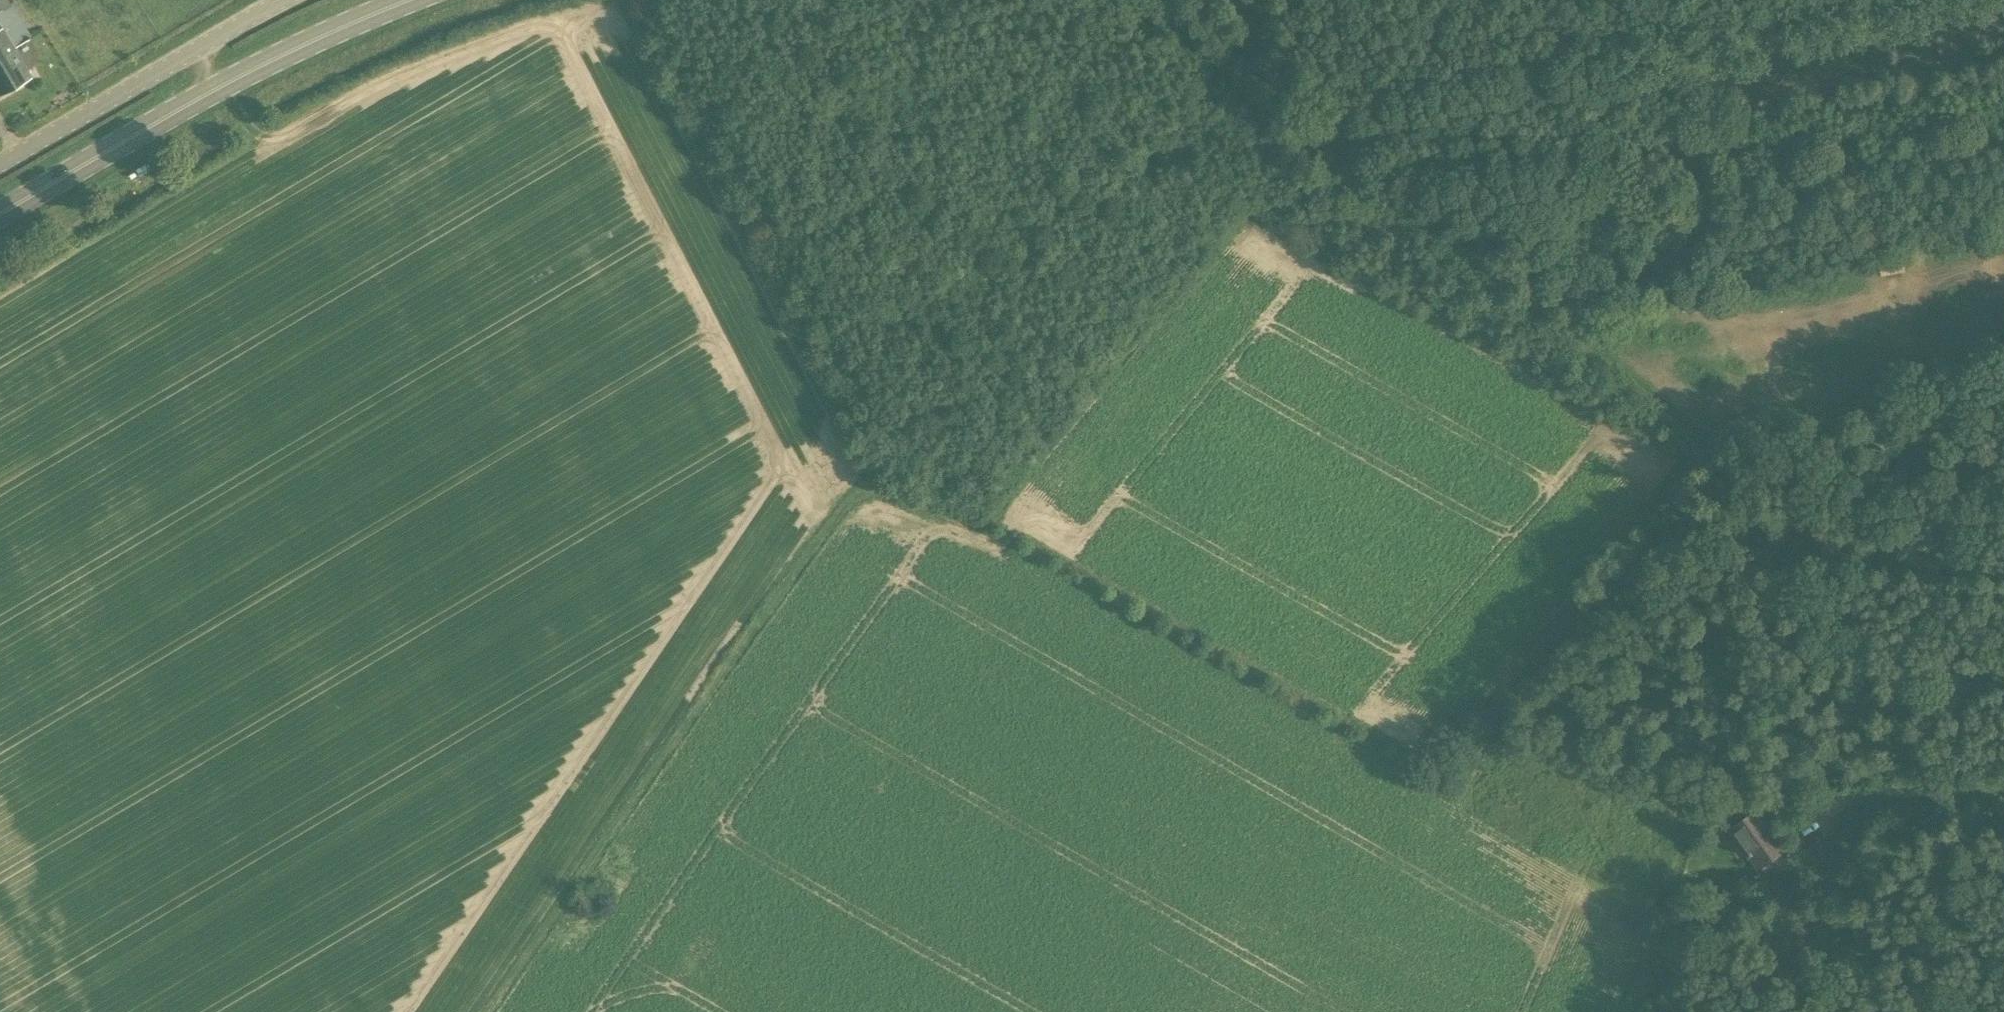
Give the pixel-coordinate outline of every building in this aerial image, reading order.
[(2,28),(0,29),(0,95),(31,76),(15,48),(31,37),(9,0),(0,0),(0,25),(2,28)] [(1761,806),(1730,827),(1759,867),(1785,849),(1765,820),(1769,818),(1761,806)]
